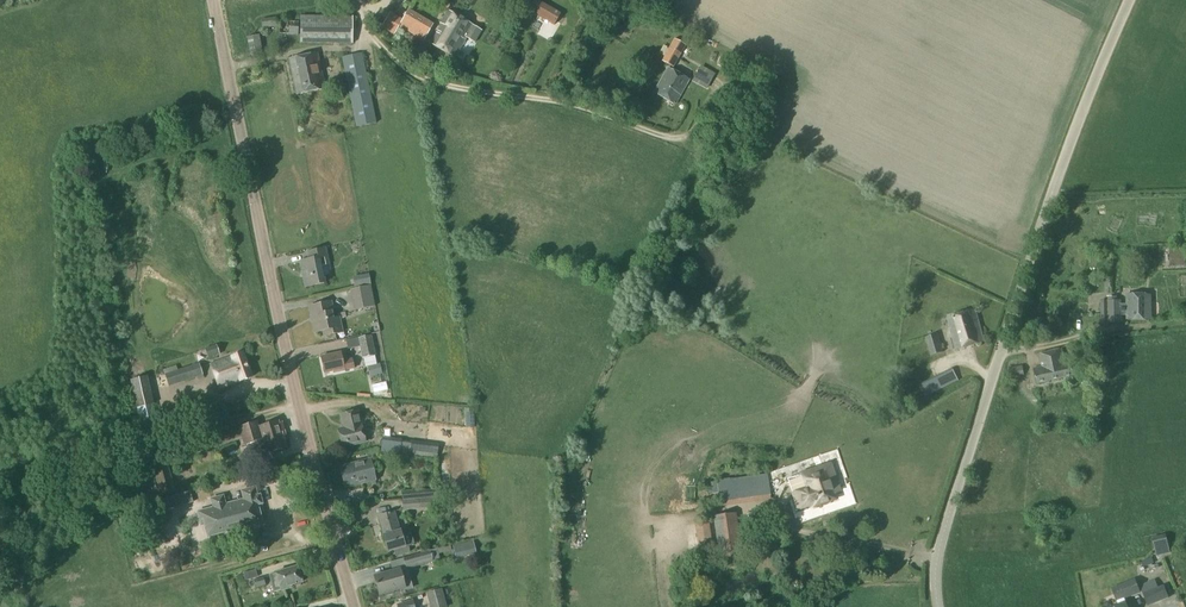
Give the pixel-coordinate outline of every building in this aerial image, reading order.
[(554,25),(560,14),(537,0),(533,0),(527,10),(554,25)] [(430,44),(455,58),(465,41),(464,40),(466,38),(473,42),(480,31),(473,26),(448,11),(441,24),(442,24),(430,44)] [(395,33),(402,21),(391,14),(382,29),(393,35),(395,33)] [(405,16),(395,33),(420,47),(430,30),(405,16)] [(261,20),(262,31),(277,28),(276,18),(261,20)] [(279,34),(298,36),(299,22),(280,20),(279,34)] [(300,46),(353,47),(354,21),(301,20),(300,46)] [(246,37),(249,53),(260,51),(257,35),(246,37)] [(507,38),(507,51),(516,51),(517,39),(507,38)] [(662,62),(673,68),(685,47),(674,40),(662,62)] [(342,58),(356,128),(376,124),(362,54),(342,58)] [(289,60),(297,95),(324,89),(317,55),(289,60)] [(654,94),(675,105),(689,81),(667,69),(654,94)] [(300,263),(305,288),(324,285),(321,268),(328,266),(325,251),(308,254),(309,261),(300,263)] [(354,289),(370,286),(368,275),(352,279),(354,289)] [(355,290),(359,311),(374,308),(370,287),(355,290)] [(1100,301),(1101,324),(1121,323),(1121,316),(1127,316),(1127,321),(1151,321),(1151,316),(1159,316),(1159,302),(1151,302),(1151,295),(1127,295),(1127,305),(1121,305),(1121,301),(1117,301),(1117,297),(1107,297),(1107,301),(1100,301)] [(309,308),(315,334),(323,332),(324,337),(341,334),(339,320),(338,319),(334,320),(330,304),(309,308)] [(947,318),(956,351),(984,343),(975,310),(947,318)] [(937,334),(925,338),(930,356),(942,353),(937,334)] [(358,339),(362,360),(375,356),(371,336),(358,339)] [(1088,344),(1076,346),(1078,354),(1090,352),(1096,351),(1095,342),(1088,344)] [(205,349),(208,359),(220,355),(217,346),(205,349)] [(1034,370),(1037,385),(1074,376),(1072,365),(1066,366),(1062,349),(1039,355),(1042,368),(1034,370)] [(210,365),(219,390),(240,382),(251,378),(242,353),(231,357),(231,358),(210,365)] [(320,358),(324,374),(333,372),(334,374),(354,369),(351,360),(342,362),(340,354),(320,358)] [(164,376),(169,387),(203,376),(199,364),(164,376)] [(375,375),(381,373),(379,364),(373,365),(375,375)] [(1010,368),(1012,378),(1024,375),(1022,366),(1010,368)] [(130,381),(136,408),(154,404),(148,377),(130,381)] [(379,393),(390,391),(389,383),(377,385),(379,393)] [(154,404),(136,408),(141,428),(143,427),(159,424),(157,417),(154,404)] [(465,410),(466,428),(474,428),(473,410),(465,410)] [(337,431),(342,449),(365,443),(361,425),(361,426),(357,412),(341,416),(344,426),(345,429),(337,431)] [(239,428),(242,437),(244,446),(254,443),(258,456),(266,454),(286,448),(278,422),(259,428),(257,422),(239,428)] [(385,425),(387,436),(397,434),(395,423),(385,425)] [(404,432),(418,433),(418,425),(404,424),(404,432)] [(242,437),(239,428),(238,426),(229,429),(227,425),(217,429),(219,433),(188,444),(192,455),(242,437)] [(381,452),(389,453),(399,454),(400,441),(399,441),(382,439),(381,452)] [(408,454),(436,458),(437,451),(437,445),(410,441),(408,454)] [(150,460),(162,497),(174,493),(162,457),(150,460)] [(339,468),(345,489),(375,481),(370,460),(339,468)] [(805,474),(787,480),(791,494),(790,494),(796,510),(815,503),(816,506),(838,498),(836,492),(842,490),(834,468),(829,470),(827,465),(804,472),(805,474)] [(733,478),(715,481),(719,507),(769,500),(766,475),(733,480),(733,478)] [(129,485),(132,491),(143,486),(140,480),(129,485)] [(198,512),(201,524),(204,523),(208,537),(262,522),(259,513),(263,512),(261,504),(262,504),(259,495),(257,496),(255,487),(241,491),(243,500),(225,504),(223,496),(211,499),(213,508),(198,512)] [(402,492),(402,499),(436,496),(436,490),(402,492)] [(189,492),(173,496),(175,506),(192,502),(189,492)] [(437,504),(437,498),(403,501),(403,511),(438,508),(437,504)] [(383,535),(382,535),(387,553),(393,551),(404,548),(400,531),(399,531),(394,512),(378,517),(383,535)] [(714,516),(719,554),(740,551),(737,525),(736,525),(734,514),(714,516)] [(1153,539),(1157,555),(1171,551),(1166,535),(1153,539)] [(411,555),(418,551),(413,542),(407,545),(411,555)] [(421,554),(428,552),(426,545),(419,547),(421,554)] [(450,546),(437,549),(438,554),(451,551),(450,546)] [(404,548),(393,551),(395,558),(408,554),(407,547),(404,548)] [(437,549),(428,552),(421,554),(404,558),(407,569),(439,560),(438,554),(437,549)] [(1150,558),(1142,561),(1144,567),(1152,564),(1150,558)] [(269,576),(273,593),(280,591),(291,589),(290,586),(301,583),(297,568),(276,573),(276,574),(269,576)] [(374,577),(380,595),(384,594),(386,596),(393,594),(394,591),(403,589),(403,591),(412,589),(409,576),(400,579),(397,570),(374,577)] [(254,581),(256,589),(265,586),(263,579),(254,581)] [(1115,606),(1127,606),(1124,598),(1140,592),(1135,580),(1112,589),(1119,605),(1115,606)] [(1141,588),(1148,606),(1168,599),(1164,587),(1158,589),(1155,582),(1141,588)] [(432,606),(445,606),(440,589),(428,593),(432,606)] [(1166,606),(1167,606),(1181,606),(1184,605),(1180,599),(1166,606)]
